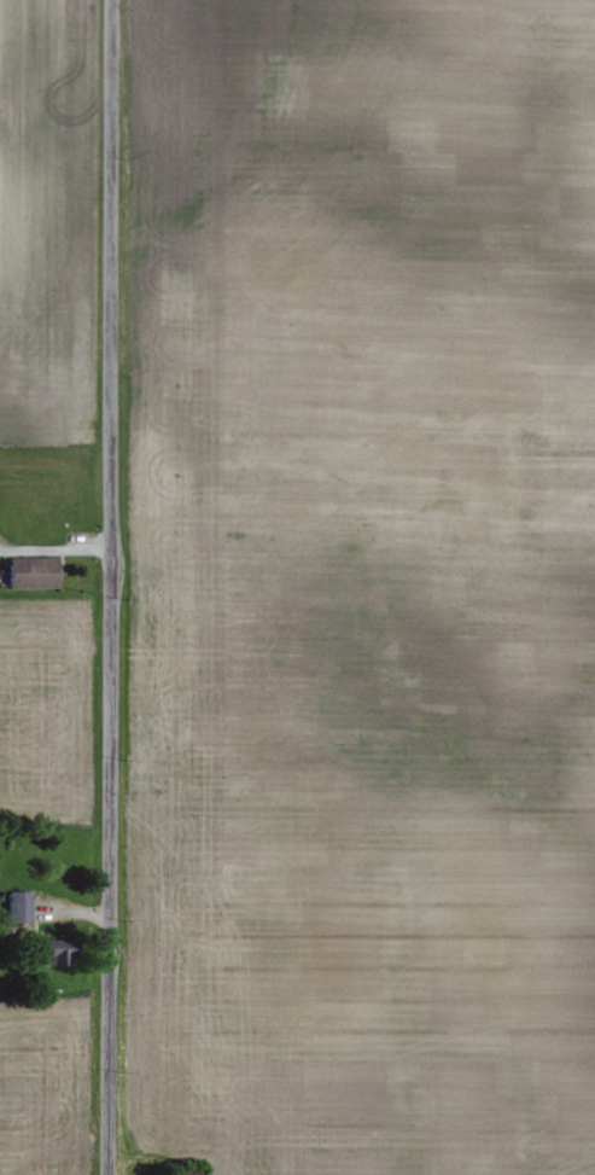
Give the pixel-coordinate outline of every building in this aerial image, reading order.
[(8,923),(30,923),(31,893),(9,892),(8,923)] [(50,940),(50,963),(75,963),(76,940),(50,940)]
